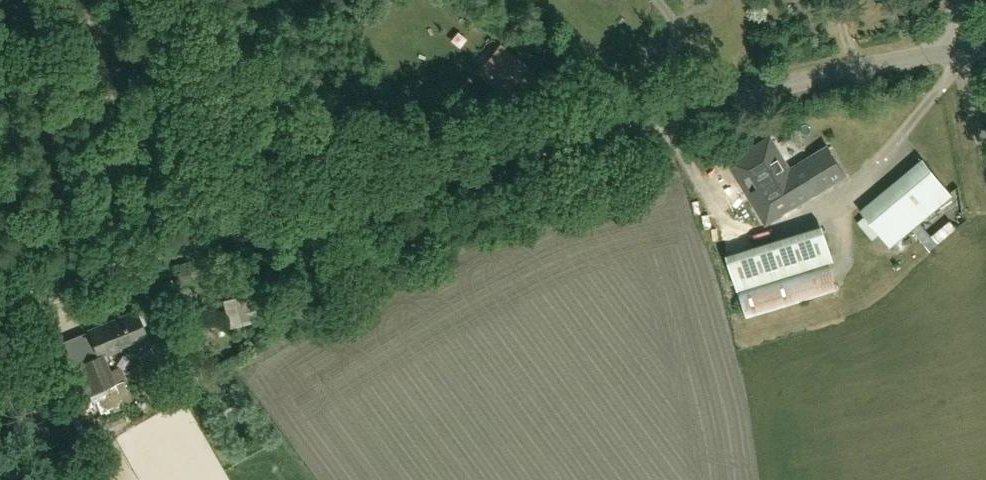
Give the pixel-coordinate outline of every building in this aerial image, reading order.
[(512,98),(533,71),(501,46),(480,72),(512,98)] [(791,168),(771,135),(728,162),(767,224),(846,174),(828,145),(791,168)] [(890,246),(951,195),(922,160),(861,211),(866,217),(859,223),(872,240),(880,234),(890,246)] [(735,283),(831,253),(822,226),(727,256),(735,283)] [(747,318),(838,290),(829,260),(738,289),(747,318)] [(244,317),(241,305),(254,302),(252,294),(228,299),(234,328),(256,324),(254,314),(244,317)] [(146,338),(134,309),(88,329),(98,352),(104,349),(106,355),(128,346),(132,354),(139,357),(148,353),(152,345),(148,337),(146,338)] [(130,396),(124,381),(126,380),(121,366),(110,370),(104,354),(81,363),(71,367),(84,396),(93,392),(100,409),(130,396)]
